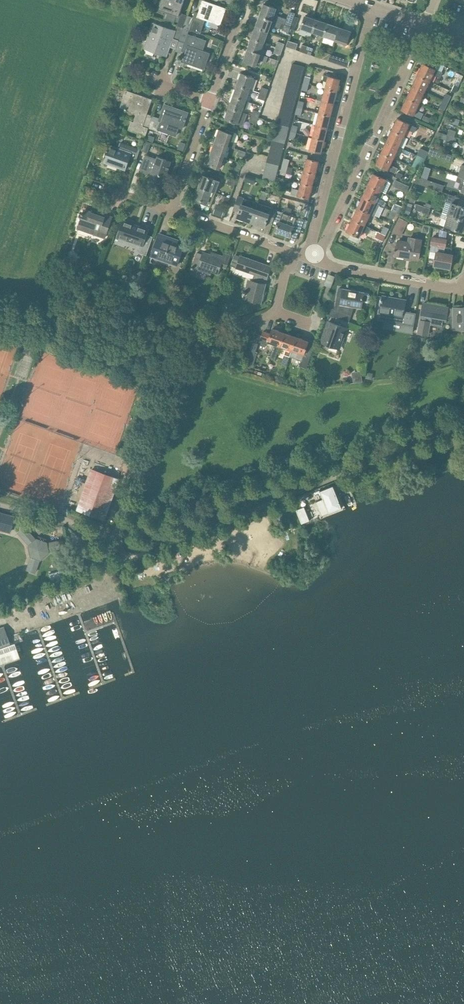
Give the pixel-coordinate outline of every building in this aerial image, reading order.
[(158,9),(166,11),(168,12),(166,19),(174,22),(175,21),(178,22),(177,25),(183,27),(188,15),(181,13),(180,13),(184,0),(161,0),(158,9)] [(188,15),(183,27),(187,29),(189,30),(200,34),(204,23),(205,19),(219,24),(224,9),(204,2),(199,13),(195,12),(193,17),(188,15)] [(285,24),(291,26),(295,15),(289,12),(287,19),(274,14),(276,8),(264,4),(260,15),(281,23),(285,24)] [(280,28),(281,24),(281,23),(260,15),(255,27),(268,32),(271,25),(280,28)] [(312,32),(317,20),(305,16),(300,28),(312,32)] [(324,36),(328,23),(317,20),(312,32),(324,36)] [(153,23),(145,48),(166,55),(166,54),(170,44),(172,38),(179,40),(183,27),(177,25),(175,31),(174,31),(153,23)] [(281,23),(281,24),(284,24),(282,30),(289,32),(291,26),(285,24),(281,23)] [(335,40),(339,27),(328,23),(324,36),(335,40)] [(183,27),(179,40),(184,42),(181,51),(186,52),(183,61),(203,68),(209,54),(203,51),(206,40),(188,34),(189,30),(187,29),(183,27)] [(264,43),(268,32),(255,27),(251,38),(264,43)] [(339,27),(335,40),(347,44),(349,38),(351,31),(339,27)] [(260,54),(264,43),(251,38),(247,49),(260,54)] [(276,47),(283,49),(284,46),(285,44),(278,41),(276,47)] [(288,41),(286,47),(296,50),(298,44),(288,41)] [(307,47),(308,46),(302,44),(300,51),(305,53),(307,47)] [(281,55),(283,49),(276,47),(274,52),(281,55)] [(268,57),(260,54),(247,49),(243,61),(256,66),(259,60),(266,62),(268,57)] [(330,54),(328,61),(343,66),(345,59),(330,54)] [(276,66),(278,60),(272,58),(270,64),(276,66)] [(418,74),(431,80),(433,75),(440,78),(442,73),(441,72),(442,70),(437,67),(436,69),(423,63),(418,74)] [(277,124),(289,127),(305,67),(292,64),(286,87),(277,124)] [(308,67),(304,83),(309,84),(313,68),(308,67)] [(237,84),(251,89),(255,78),(241,73),(237,84)] [(456,77),(453,82),(459,85),(463,76),(457,73),(456,73),(455,76),(456,77)] [(426,91),(431,80),(418,74),(412,85),(426,91)] [(325,88),(337,91),(340,79),(328,76),(324,75),(322,81),(326,81),(325,88)] [(247,101),(251,89),(237,84),(233,96),(247,101)] [(420,102),(426,91),(412,85),(407,97),(420,102)] [(334,104),(337,91),(325,88),(323,95),(318,94),(317,100),(322,101),(334,104)] [(446,93),(443,100),(447,102),(448,102),(453,92),(451,91),(448,89),(446,93)] [(148,128),(152,116),(147,114),(151,99),(126,91),(121,107),(136,113),(134,122),(131,121),(128,129),(138,133),(136,137),(141,139),(143,139),(144,135),(146,135),(148,128)] [(264,100),(267,95),(260,92),(258,98),(264,100)] [(246,101),(247,101),(233,96),(229,107),(247,114),(248,113),(243,112),(244,108),(247,109),(249,102),(246,101)] [(417,110),(420,102),(407,97),(401,109),(414,115),(421,118),(423,113),(417,110)] [(443,114),(444,110),(448,102),(447,102),(443,100),(439,108),(437,111),(443,114)] [(330,116),(334,104),(322,101),(318,113),(330,116)] [(148,128),(157,131),(175,138),(178,129),(182,131),(182,129),(188,112),(165,104),(162,111),(160,118),(152,116),(148,128)] [(243,125),(247,114),(229,107),(225,119),(231,121),(232,124),(235,125),(237,123),(243,125)] [(252,115),(258,118),(260,112),(254,110),(252,115)] [(327,129),(330,116),(318,113),(315,126),(327,129)] [(458,126),(460,120),(453,117),(451,123),(458,126)] [(392,128),(405,135),(408,129),(415,132),(417,128),(410,124),(397,118),(392,128)] [(277,124),(272,140),(285,143),(289,127),(277,124)] [(290,134),(296,136),(298,126),(293,125),(290,134)] [(324,141),(327,129),(315,126),(312,139),(324,141)] [(400,146),(405,135),(392,128),(386,141),(400,146)] [(447,134),(455,137),(457,131),(449,128),(447,134)] [(215,141),(228,146),(235,148),(238,138),(238,136),(237,134),(236,132),(226,129),(225,132),(219,129),(215,141)] [(455,137),(447,134),(447,135),(438,132),(436,137),(445,140),(453,143),(455,137)] [(294,142),(296,136),(290,134),(287,148),(298,150),(300,143),(294,142)] [(321,153),(324,141),(312,139),(309,150),(321,153)] [(272,140),(268,156),(280,160),(285,143),(272,140)] [(147,153),(151,143),(144,141),(140,151),(147,153)] [(224,157),(228,146),(215,141),(211,152),(224,157)] [(395,158),(400,146),(386,141),(381,152),(395,158)] [(140,149),(124,143),(120,142),(118,147),(110,144),(104,161),(118,166),(118,167),(125,170),(130,156),(137,159),(140,149)] [(452,162),(454,156),(430,147),(428,154),(452,162)] [(416,156),(424,160),(428,151),(421,148),(416,156)] [(244,158),(246,152),(239,149),(237,155),(244,158)] [(220,169),(224,157),(211,152),(207,164),(220,169)] [(391,165),(395,158),(381,152),(376,164),(388,170),(388,169),(396,173),(398,168),(391,165)] [(156,158),(145,155),(139,171),(151,175),(149,179),(163,184),(171,161),(157,156),(156,158)] [(268,157),(267,162),(279,165),(280,160),(268,156),(268,157)] [(419,170),(424,160),(416,156),(412,166),(419,170)] [(286,173),(290,160),(284,158),(280,172),(286,173)] [(304,170),(316,173),(319,161),(307,158),(304,170)] [(240,169),(242,163),(235,161),(233,167),(240,169)] [(267,162),(262,178),(275,182),(276,176),(277,171),(279,165),(267,162)] [(313,185),(316,173),(304,170),(301,182),(313,185)] [(368,185),(386,193),(387,192),(391,183),(387,179),(374,173),(368,185)] [(203,175),(199,187),(209,190),(212,191),(212,192),(215,193),(219,181),(216,180),(203,175)] [(246,175),(244,181),(253,184),(256,178),(246,175)] [(442,192),(444,185),(432,181),(417,176),(415,182),(430,187),(442,192)] [(234,186),(236,181),(229,178),(227,184),(234,186)] [(404,196),(406,192),(409,186),(395,180),(392,186),(401,189),(399,194),(404,196)] [(309,199),(313,185),(301,182),(299,190),(292,188),(291,193),(298,195),(309,199)] [(386,194),(386,193),(368,185),(363,196),(380,204),(382,205),(384,200),(378,198),(381,191),(386,194)] [(282,196),(284,189),(275,186),(273,193),(282,196)] [(199,187),(195,199),(201,201),(200,203),(205,205),(210,207),(215,193),(212,192),(212,191),(209,190),(199,187)] [(265,200),(268,193),(266,192),(262,191),(259,198),(265,200)] [(415,203),(417,196),(411,193),(408,200),(415,203)] [(463,219),(463,207),(458,205),(460,197),(449,194),(442,212),(463,219)] [(251,222),(257,203),(244,198),(238,196),(233,210),(239,212),(237,217),(251,222)] [(375,215),(380,204),(363,196),(358,208),(375,215)] [(257,203),(251,222),(265,227),(267,222),(272,224),(277,210),(257,203)] [(300,203),(299,207),(305,209),(303,216),(308,218),(311,206),(300,203)] [(391,210),(399,213),(402,207),(395,203),(391,210)] [(216,204),(213,214),(221,217),(225,207),(216,204)] [(409,215),(412,206),(406,204),(404,214),(409,215)] [(428,214),(430,208),(418,204),(416,204),(414,210),(421,212),(428,214)] [(374,216),(375,215),(358,208),(352,219),(366,225),(370,215),(374,216)] [(105,217),(84,210),(78,229),(104,239),(112,217),(106,215),(105,217)] [(396,220),(399,213),(391,210),(388,217),(396,220)] [(300,232),(305,219),(283,212),(276,231),(290,236),(293,230),(300,232)] [(463,227),(463,219),(442,212),(441,218),(446,219),(444,226),(462,232),(463,227)] [(401,236),(408,222),(399,217),(392,232),(401,236)] [(365,225),(366,225),(352,219),(347,231),(360,237),(362,232),(368,234),(371,228),(365,225)] [(123,221),(117,237),(141,246),(141,248),(140,249),(139,253),(146,255),(152,237),(146,235),(147,230),(123,221)] [(385,235),(381,233),(378,231),(375,237),(383,241),(385,235)] [(178,265),(184,246),(167,240),(168,237),(159,234),(152,256),(160,259),(160,260),(169,263),(169,262),(178,265)] [(421,244),(422,239),(408,236),(407,242),(398,240),(395,256),(419,260),(421,244)] [(446,248),(447,239),(433,236),(431,245),(429,257),(435,258),(434,266),(450,268),(453,254),(444,253),(445,248),(446,248)] [(212,254),(204,252),(202,255),(197,254),(190,273),(196,275),(198,271),(211,275),(212,272),(218,274),(221,267),(226,269),(231,255),(224,253),(223,256),(212,252),(212,254)] [(234,255),(230,266),(236,268),(255,274),(254,279),(254,281),(248,279),(244,291),(243,291),(242,294),(243,294),(243,298),(244,299),(249,300),(249,302),(250,304),(252,305),(255,305),(256,304),(257,301),(261,302),(266,284),(264,284),(265,279),(265,278),(267,278),(271,266),(241,256),(240,257),(234,255)] [(142,269),(138,282),(144,284),(149,271),(142,269)] [(121,279),(118,287),(132,291),(135,283),(121,279)] [(336,310),(333,316),(336,317),(349,322),(351,315),(354,308),(362,309),(363,302),(367,303),(369,301),(370,296),(368,294),(365,293),(343,289),(339,288),(334,310),(336,310)] [(380,314),(379,319),(384,320),(383,327),(412,332),(416,313),(404,311),(406,299),(383,295),(380,312),(380,314)] [(418,333),(419,333),(428,335),(430,325),(442,327),(443,319),(446,319),(447,316),(453,316),(453,329),(454,329),(463,329),(463,307),(454,307),(453,307),(453,308),(448,308),(448,307),(424,303),(423,303),(418,333)] [(347,327),(349,322),(336,317),(334,323),(328,321),(321,342),(341,349),(348,327),(347,327)] [(262,331),(259,342),(267,345),(268,342),(274,344),(269,358),(275,360),(280,346),(280,347),(285,333),(272,328),(270,334),(263,332),(262,331)] [(285,333),(280,347),(286,349),(281,364),(287,366),(290,357),(292,351),(297,337),(285,333)] [(292,351),(290,357),(301,361),(299,366),(306,368),(312,351),(305,349),(308,341),(297,337),(294,344),(292,351)] [(33,356),(35,349),(24,345),(22,352),(33,356)] [(250,351),(245,365),(252,367),(257,353),(255,352),(250,351)] [(76,510),(104,519),(118,479),(90,470),(76,510)] [(323,499),(316,502),(321,516),(324,515),(326,514),(329,513),(332,512),(342,508),(333,486),(320,491),(323,499)] [(341,493),(340,493),(345,505),(346,506),(352,503),(352,502),(347,491),(341,493)] [(297,509),(296,510),(297,512),(302,524),(302,523),(310,520),(304,507),(297,509)] [(9,533),(13,520),(14,516),(3,513),(0,512),(0,530),(9,533)] [(35,540),(24,527),(17,533),(28,545),(27,546),(29,556),(30,557),(26,569),(34,572),(39,560),(40,560),(48,553),(47,552),(63,549),(61,540),(46,543),(45,542),(44,542),(42,541),(43,539),(39,538),(38,540),(37,540),(36,539),(35,540)] [(10,645),(3,626),(0,627),(0,649),(10,645)] [(0,649),(0,667),(16,661),(10,645),(0,649)]
